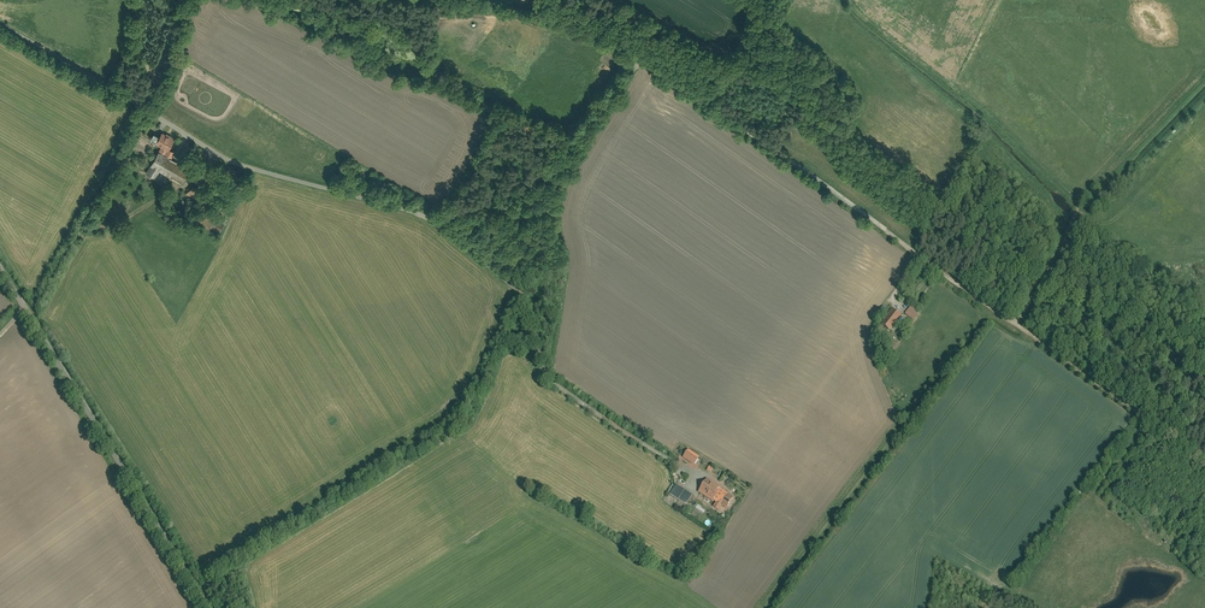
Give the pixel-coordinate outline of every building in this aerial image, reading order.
[(176,137),(163,130),(157,142),(163,145),(160,150),(173,157),(177,151),(171,148),(176,137)] [(149,139),(155,142),(158,136),(153,133),(149,139)] [(173,157),(160,150),(148,172),(157,177),(161,170),(183,182),(191,167),(173,157)] [(195,184),(186,193),(193,200),(202,191),(195,184)] [(219,233),(223,225),(214,219),(209,227),(219,233)] [(919,309),(911,303),(904,313),(912,319),(919,309)] [(901,315),(892,308),(880,323),(889,330),(901,315)] [(699,455),(687,448),(682,457),(693,464),(699,455)] [(733,496),(706,479),(698,492),(725,509),(733,496)] [(692,494),(675,483),(668,493),(686,504),(692,494)]
